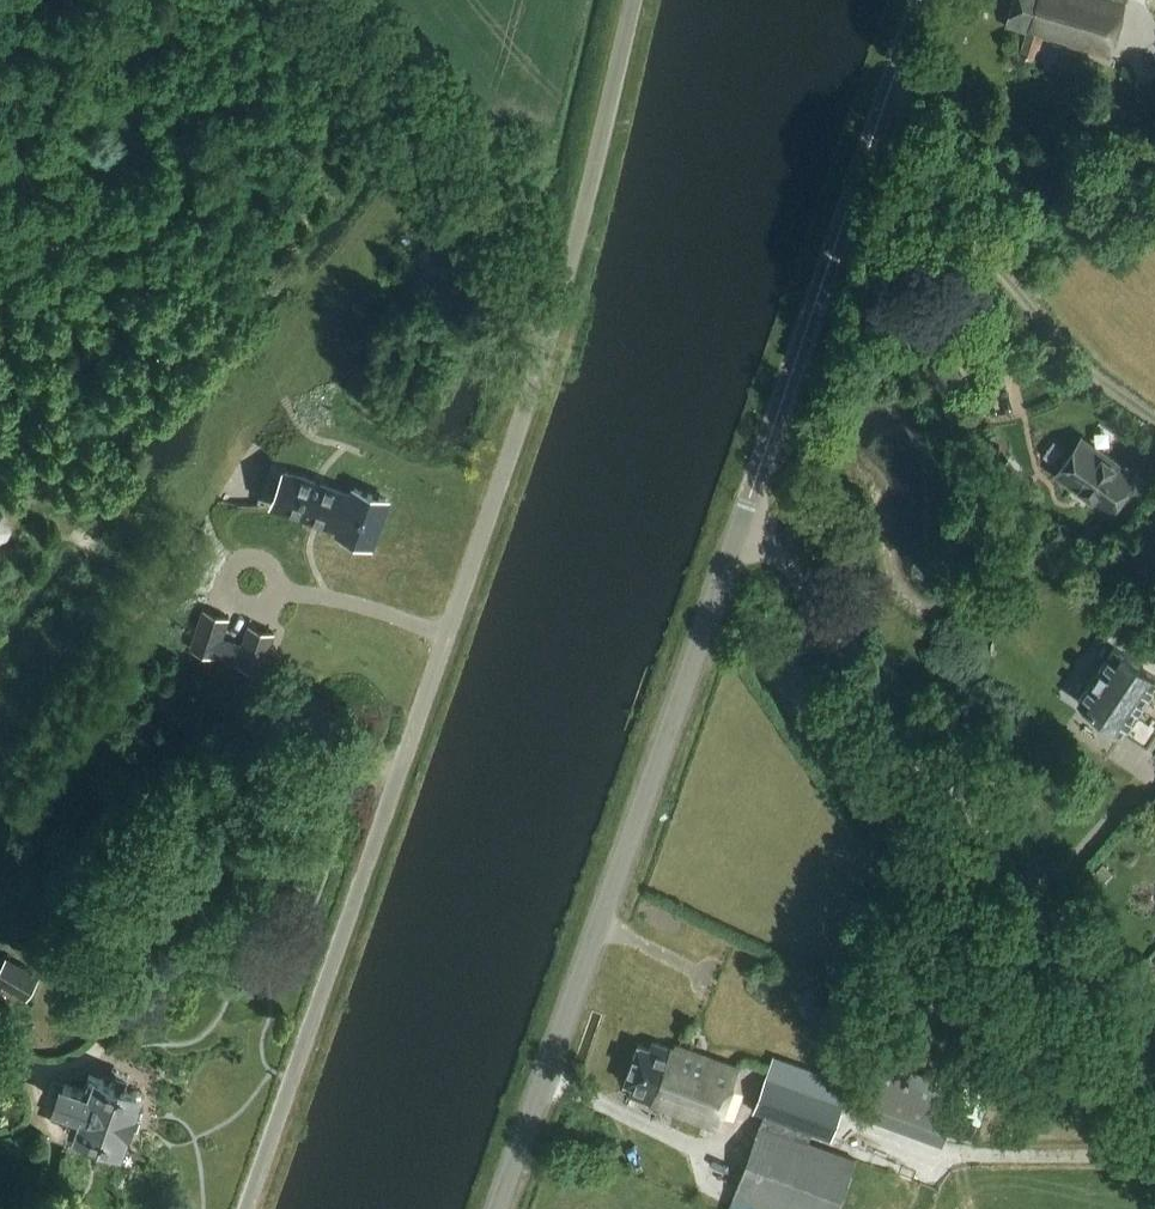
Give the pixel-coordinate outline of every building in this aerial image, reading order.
[(1043,38),(1108,58),(1125,1),(1123,0),(1013,0),(1005,27),(1026,33),(1020,55),(1035,59),(1039,46),(1040,47),(1043,38)] [(1111,509),(1134,476),(1082,439),(1059,472),(1111,509)] [(341,533),(377,547),(393,503),(356,490),(355,494),(287,469),(274,505),(342,530),(341,533)] [(1019,480),(1010,487),(1014,493),(1024,486),(1019,480)] [(9,540),(14,527),(6,511),(0,510),(0,545),(9,540)] [(1138,564),(1154,576),(1154,541),(1138,564)] [(259,614),(253,634),(232,627),(239,607),(214,599),(201,638),(271,661),(284,623),(259,614)] [(1154,688),(1154,674),(1117,648),(1080,701),(1125,732),(1154,688)] [(25,998),(40,973),(9,955),(0,971),(0,983),(25,998)] [(809,986),(807,993),(811,999),(817,1000),(823,997),(825,991),(821,985),(815,983),(809,986)] [(719,1127),(739,1068),(677,1046),(676,1049),(652,1041),(651,1045),(640,1041),(626,1079),(635,1083),(631,1096),(719,1127)] [(857,1076),(778,1047),(753,1113),(765,1117),(732,1208),(758,1208),(759,1206),(767,1208),(839,1208),(857,1159),(809,1142),(812,1134),(833,1141),(857,1076)] [(882,1057),(862,1111),(943,1141),(964,1084),(882,1057)] [(126,1149),(146,1089),(88,1070),(83,1085),(64,1079),(55,1104),(75,1111),(67,1135),(116,1152),(118,1147),(126,1149)]
